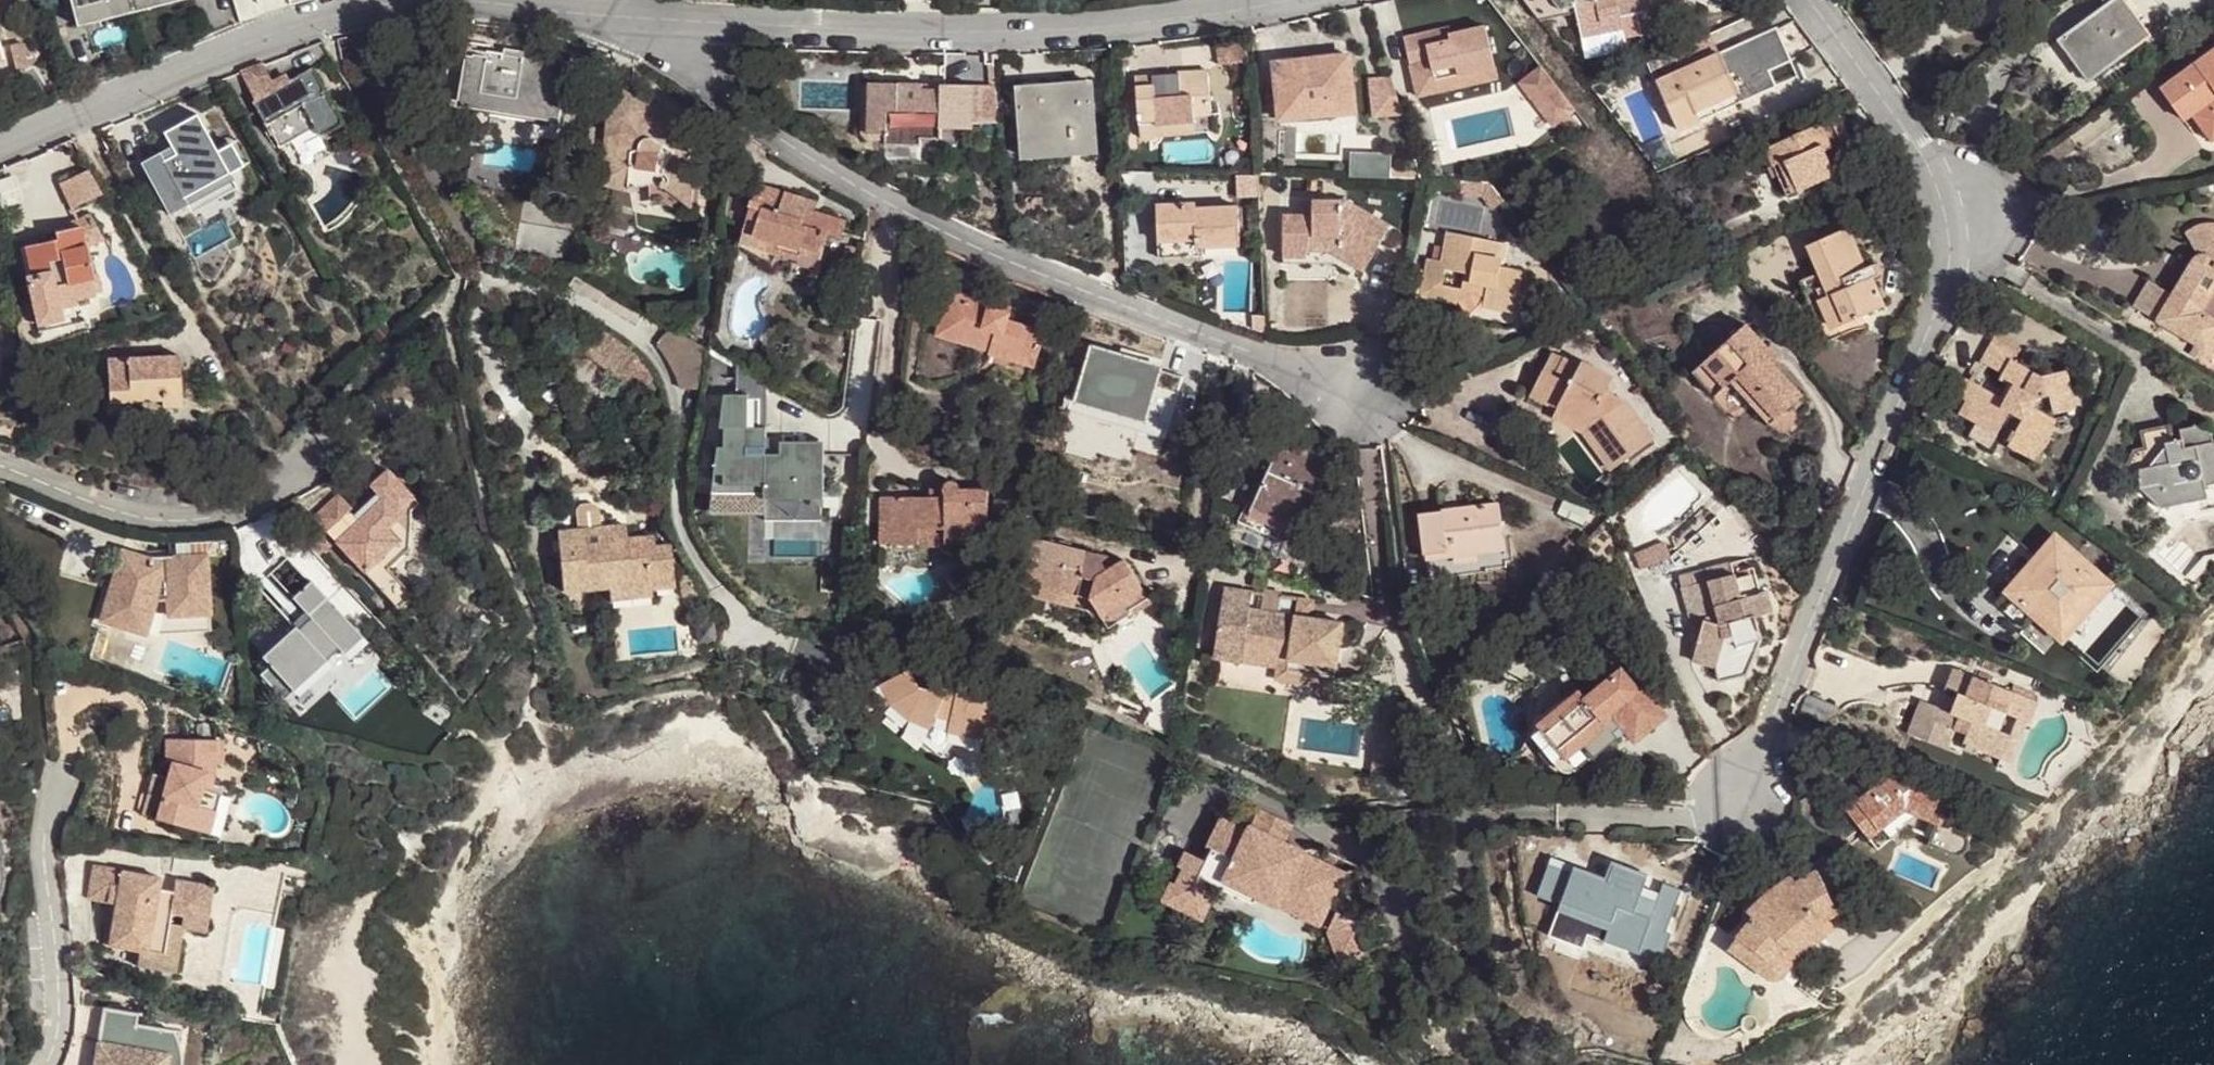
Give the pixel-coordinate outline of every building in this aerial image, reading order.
[(78,22),(164,0),(73,0),(78,22)] [(242,17),(297,0),(237,0),(242,17)] [(1579,26),(1601,21),(1603,32),(1624,27),(1622,16),(1637,13),(1641,35),(1658,31),(1652,0),(1573,0),(1579,26)] [(2065,36),(2094,76),(2146,38),(2119,0),(2114,0),(2065,36)] [(2146,38),(2152,34),(2127,0),(2119,0),(2146,38)] [(1601,21),(1579,26),(1583,47),(1641,35),(1637,13),(1622,16),(1624,27),(1603,32),(1601,21)] [(1447,27),(1404,35),(1410,64),(1432,60),(1436,78),(1459,74),(1491,67),(1483,27),(1463,31),(1465,42),(1451,45),(1448,34),(1447,27)] [(1448,34),(1451,45),(1465,42),(1463,31),(1448,34)] [(2094,76),(2065,36),(2060,39),(2089,80),(2094,76)] [(475,108),(560,121),(569,59),(536,54),(536,58),(482,50),(483,43),(469,41),(467,55),(471,56),(466,87),(479,89),(475,108)] [(17,71),(35,59),(21,42),(10,45),(17,71)] [(2164,85),(2188,119),(2194,115),(2212,140),(2213,139),(2213,49),(2164,85)] [(1719,53),(1657,81),(1679,131),(1691,125),(1686,114),(1695,110),(1736,91),(1728,74),(1720,56),(1719,53)] [(1726,53),(1720,56),(1728,74),(1734,71),(1726,53)] [(1303,56),(1285,58),(1287,77),(1276,78),(1280,110),(1290,109),(1290,103),(1335,98),(1336,104),(1354,102),(1349,54),(1303,59),(1303,56)] [(1544,62),(1520,80),(1557,128),(1581,110),(1544,62)] [(240,71),(255,99),(276,88),(262,64),(240,71)] [(255,99),(253,100),(279,146),(316,126),(321,136),(344,123),(312,67),(276,88),(255,99)] [(1154,75),(1136,76),(1140,139),(1146,141),(1153,140),(1159,138),(1159,131),(1159,123),(1194,121),(1193,114),(1211,113),(1208,70),(1178,72),(1179,87),(1168,88),(1169,97),(1155,98),(1154,75)] [(1372,115),(1401,113),(1398,72),(1370,74),(1372,115)] [(1459,74),(1436,78),(1438,90),(1461,85),(1459,74)] [(611,103),(635,102),(640,99),(613,82),(611,103)] [(1024,88),(1018,88),(1023,143),(1095,137),(1090,82),(1038,86),(1038,83),(1024,84),(1024,88)] [(922,83),(868,83),(868,132),(886,132),(886,140),(886,144),(921,144),(921,138),(941,138),(941,127),(973,127),(973,83),(942,83),(942,89),(922,89),(922,83)] [(479,89),(466,87),(463,106),(475,108),(479,89)] [(1290,109),(1280,110),(1281,120),(1337,114),(1336,104),(1335,98),(1290,103),(1290,109)] [(611,103),(606,170),(629,176),(628,191),(648,186),(656,184),(692,202),(699,163),(689,156),(698,142),(676,128),(679,123),(640,99),(635,102),(611,103)] [(1695,110),(1686,114),(1691,125),(1700,121),(1695,110)] [(159,152),(141,162),(169,214),(187,204),(183,197),(228,173),(242,165),(229,142),(216,150),(196,112),(163,130),(171,146),(175,153),(164,160),(159,152)] [(1831,119),(1766,148),(1788,195),(1836,173),(1825,150),(1842,143),(1831,119)] [(1159,123),(1159,131),(1194,128),(1194,121),(1159,123)] [(886,132),(868,132),(868,140),(886,140),(886,132)] [(1095,137),(1023,143),(1024,157),(1096,151),(1095,137)] [(159,152),(164,160),(175,153),(171,146),(159,152)] [(1393,174),(1393,150),(1352,150),(1352,174),(1393,174)] [(61,185),(71,210),(101,194),(87,170),(61,185)] [(605,185),(628,191),(629,176),(606,170),(605,185)] [(183,197),(187,204),(232,180),(228,173),(183,197)] [(1258,175),(1236,177),(1238,198),(1259,197),(1258,175)] [(656,184),(648,186),(650,205),(667,203),(673,205),(675,209),(690,211),(692,202),(656,184)] [(801,197),(756,184),(744,231),(765,237),(762,249),(798,259),(802,246),(820,251),(825,234),(840,238),(845,219),(807,209),(799,206),(801,197)] [(809,199),(801,197),(799,206),(807,209),(809,199)] [(1303,218),(1283,217),(1283,258),(1310,258),(1310,250),(1326,250),(1338,250),(1340,246),(1369,263),(1389,228),(1346,202),(1312,202),(1313,217),(1303,218)] [(1312,202),(1302,202),(1303,218),(1313,217),(1312,202)] [(1195,203),(1155,205),(1157,240),(1150,240),(1151,257),(1202,255),(1201,247),(1239,246),(1238,207),(1195,209),(1195,203)] [(77,226),(81,245),(86,244),(103,240),(93,215),(76,218),(77,226)] [(2186,232),(2196,251),(2170,294),(2147,280),(2133,305),(2207,349),(2213,335),(2213,316),(2204,310),(2213,294),(2213,222),(2211,221),(2196,225),(2186,232)] [(25,275),(34,313),(61,307),(75,304),(74,300),(103,293),(99,275),(93,277),(86,244),(81,245),(77,226),(55,231),(57,238),(23,246),(30,274),(25,275)] [(1800,282),(1826,341),(1838,335),(1834,327),(1884,305),(1871,276),(1878,273),(1874,264),(1865,268),(1847,228),(1808,245),(1820,273),(1800,282)] [(740,243),(762,249),(765,237),(744,231),(740,243)] [(1419,296),(1439,299),(1442,285),(1445,268),(1466,272),(1464,281),(1488,285),(1486,296),(1484,306),(1515,311),(1522,271),(1500,267),(1501,258),(1493,256),(1496,242),(1447,233),(1444,247),(1442,262),(1433,260),(1426,259),(1419,296)] [(816,268),(820,251),(802,246),(798,259),(797,263),(816,268)] [(1338,250),(1326,250),(1363,272),(1369,263),(1340,246),(1338,250)] [(1433,260),(1442,262),(1444,247),(1435,246),(1433,260)] [(1463,289),(1442,285),(1439,299),(1455,303),(1467,292),(1486,296),(1488,285),(1464,281),(1463,289)] [(989,302),(948,290),(935,335),(990,350),(989,353),(1035,366),(1045,331),(1007,320),(1009,314),(988,307),(989,302)] [(1011,309),(989,302),(988,307),(1009,314),(1011,309)] [(61,307),(34,313),(36,325),(64,319),(61,307)] [(1746,324),(1692,375),(1715,399),(1731,384),(1771,426),(1802,396),(1766,358),(1764,351),(1769,348),(1746,324)] [(671,328),(659,344),(669,362),(676,374),(678,387),(702,388),(706,348),(671,328)] [(1981,360),(2003,373),(2011,359),(2017,348),(1995,335),(1981,360)] [(1125,349),(1120,366),(1132,370),(1135,359),(1137,352),(1125,349)] [(1166,369),(1135,359),(1132,370),(1120,366),(1111,363),(1111,359),(1110,356),(1109,354),(1106,352),(1101,350),(1097,351),(1094,355),(1092,358),(1091,363),(1093,366),(1087,375),(1081,396),(1150,418),(1166,369)] [(1542,370),(1553,375),(1561,360),(1550,354),(1542,370)] [(180,355),(107,359),(109,401),(161,399),(161,406),(182,405),(180,355)] [(2003,373),(2000,379),(2008,384),(2001,398),(1966,379),(1959,391),(1970,397),(1960,414),(1997,434),(2009,411),(2022,419),(2008,445),(2033,459),(2055,419),(2032,406),(2037,396),(2045,394),(2041,377),(2011,359),(2003,373)] [(1587,422),(1583,431),(1612,469),(1652,439),(1623,400),(1604,391),(1611,378),(1579,362),(1577,368),(1561,360),(1553,375),(1542,370),(1530,395),(1558,408),(1587,422)] [(2066,371),(2041,377),(2045,394),(2050,393),(2054,411),(2074,406),(2066,371)] [(743,374),(742,391),(768,392),(769,375),(743,374)] [(825,555),(827,437),(771,436),(771,393),(719,392),(717,511),(752,512),(752,554),(825,555)] [(1146,431),(1150,418),(1081,396),(1077,408),(1146,431)] [(1553,417),(1583,431),(1587,422),(1558,408),(1553,417)] [(2123,471),(2159,506),(2207,496),(2208,503),(2213,502),(2213,441),(2210,423),(2180,429),(2180,432),(2173,433),(2171,424),(2140,430),(2144,447),(2133,449),(2123,471)] [(1299,436),(1295,444),(1313,452),(1317,444),(1299,436)] [(1281,438),(1242,527),(1278,543),(1286,526),(1300,532),(1331,460),(1313,452),(1295,444),(1281,438)] [(383,473),(370,485),(382,497),(350,527),(341,517),(350,508),(337,494),(313,517),(398,607),(412,594),(388,568),(407,551),(394,537),(408,524),(397,512),(409,500),(383,473)] [(930,497),(890,497),(891,513),(880,513),(880,542),(918,542),(919,528),(945,528),(945,536),(969,536),(969,528),(987,528),(987,489),(961,489),(960,485),(957,481),(952,480),(947,482),(945,485),(945,497),(930,497)] [(930,497),(945,497),(945,485),(930,485),(930,497)] [(880,513),(891,513),(890,497),(880,497),(880,513)] [(1499,503),(1420,512),(1428,577),(1507,567),(1499,503)] [(626,523),(556,530),(562,591),(609,586),(650,582),(651,589),(675,586),(670,543),(654,545),(653,534),(627,537),(626,523)] [(919,528),(918,542),(969,542),(969,536),(945,536),(945,528),(919,528)] [(1098,553),(1032,537),(1022,581),(1080,596),(1091,599),(1108,626),(1150,600),(1124,560),(1108,570),(1098,553)] [(2022,572),(1996,603),(2027,629),(2037,618),(2042,613),(2052,621),(2047,627),(2063,641),(2059,646),(2074,659),(2128,597),(2116,586),(2111,591),(2099,581),(2075,560),(2059,546),(2031,580),(2022,572)] [(147,557),(121,549),(100,620),(132,629),(135,621),(210,616),(206,553),(174,556),(175,564),(152,565),(152,557),(147,557)] [(1124,560),(1098,553),(1108,570),(1124,560)] [(2080,554),(2075,560),(2099,581),(2104,575),(2080,554)] [(174,556),(152,557),(152,565),(175,564),(174,556)] [(1731,563),(1681,576),(1691,615),(1706,611),(1693,662),(1716,667),(1720,681),(1747,675),(1753,659),(1749,643),(1760,641),(1754,617),(1773,612),(1768,591),(1760,593),(1755,573),(1734,578),(1731,563)] [(688,575),(680,575),(680,596),(697,594),(688,575)] [(1077,607),(1080,596),(1022,581),(1019,592),(1077,607)] [(650,582),(609,586),(611,600),(651,596),(651,589),(650,582)] [(1213,657),(1242,661),(1245,642),(1290,649),(1288,660),(1337,667),(1343,622),(1313,618),(1315,600),(1281,595),(1281,592),(1264,589),(1264,593),(1223,587),(1213,657)] [(282,626),(268,627),(271,675),(285,674),(331,673),(345,659),(366,639),(324,594),(305,611),(295,611),(296,620),(296,625),(282,626)] [(2037,618),(2047,627),(2052,621),(2042,613),(2037,618)] [(210,616),(135,621),(132,629),(145,634),(211,629),(210,616)] [(372,645),(366,639),(345,659),(351,666),(372,645)] [(1749,643),(1753,659),(1760,641),(1749,643)] [(1245,642),(1242,661),(1277,667),(1276,678),(1334,687),(1337,667),(1288,660),(1290,649),(1245,642)] [(911,662),(909,668),(920,686),(930,689),(931,685),(945,688),(947,675),(943,668),(911,662)] [(1621,666),(1585,694),(1580,688),(1539,719),(1537,727),(1539,733),(1567,766),(1574,766),(1616,734),(1612,730),(1621,723),(1624,727),(1633,739),(1665,714),(1640,684),(1637,687),(1621,666)] [(909,668),(880,684),(892,705),(910,720),(931,729),(938,711),(953,715),(948,732),(970,737),(994,735),(1015,725),(1000,695),(982,704),(973,700),(975,694),(945,688),(931,685),(930,689),(920,686),(909,668)] [(2038,701),(1954,669),(1946,689),(1958,694),(1966,697),(1959,715),(1951,712),(1921,701),(1909,734),(1947,749),(1955,729),(1967,733),(1962,747),(1978,753),(1979,750),(2001,758),(2011,735),(1985,725),(1992,707),(2018,717),(2029,722),(2038,701)] [(331,681),(331,673),(285,674),(286,682),(331,681)] [(1951,712),(1959,715),(1966,697),(1958,694),(1951,712)] [(2029,722),(2018,717),(2011,735),(2001,758),(2013,763),(2029,722)] [(1612,730),(1616,734),(1624,727),(1621,723),(1612,730)] [(214,739),(166,738),(166,760),(172,760),(167,777),(176,779),(173,788),(165,786),(157,816),(219,833),(230,792),(220,789),(222,782),(211,779),(214,769),(214,760),(214,739)] [(223,739),(214,739),(214,760),(223,760),(223,739)] [(1872,790),(1848,809),(1870,840),(1886,827),(1894,837),(1907,826),(1906,824),(1917,815),(1936,822),(1928,844),(1954,854),(1958,853),(1962,851),(1965,847),(1966,844),(1967,838),(1963,833),(1957,830),(1944,825),(1954,801),(1886,775),(1871,787),(1872,790)] [(176,779),(167,777),(165,786),(173,788),(176,779)] [(1967,806),(1954,801),(1944,825),(1957,830),(1967,806)] [(1251,827),(1283,843),(1292,825),(1260,809),(1251,827)] [(1279,904),(1298,913),(1301,905),(1316,900),(1328,906),(1344,873),(1322,861),(1319,866),(1302,858),(1304,853),(1283,843),(1251,827),(1249,831),(1222,818),(1208,846),(1212,847),(1205,862),(1185,853),(1180,864),(1184,866),(1177,881),(1171,894),(1184,901),(1182,906),(1195,913),(1204,895),(1211,880),(1224,886),(1227,879),(1258,894),(1261,887),(1282,897),(1279,904)] [(412,847),(400,833),(396,837),(408,851),(412,847)] [(1304,853),(1302,858),(1319,866),(1322,861),(1304,853)] [(161,877),(94,865),(89,898),(115,903),(108,940),(139,946),(136,965),(161,970),(169,925),(183,927),(205,931),(213,885),(176,879),(174,890),(159,888),(161,877)] [(1560,903),(1574,908),(1585,877),(1564,869),(1552,899),(1560,903)] [(1752,916),(1737,937),(1786,973),(1801,957),(1792,946),(1804,935),(1820,923),(1839,913),(1834,902),(1817,869),(1796,881),(1791,875),(1766,894),(1756,903),(1761,907),(1752,916)] [(1608,881),(1587,874),(1585,877),(1574,908),(1560,903),(1549,934),(1583,947),(1588,934),(1604,940),(1609,928),(1641,940),(1637,952),(1660,961),(1670,933),(1666,932),(1681,890),(1663,883),(1656,901),(1640,894),(1633,911),(1618,905),(1621,897),(1604,890),(1608,881)] [(1163,897),(1182,906),(1184,901),(1171,894),(1177,881),(1172,879),(1163,897)] [(1227,879),(1224,886),(1255,901),(1258,894),(1227,879)] [(1261,887),(1258,894),(1279,904),(1282,897),(1261,887)] [(1204,895),(1195,913),(1204,917),(1213,900),(1204,895)] [(1850,895),(1834,902),(1839,913),(1855,905),(1850,895)] [(1301,905),(1298,913),(1319,923),(1328,906),(1316,900),(1301,905)] [(1747,911),(1752,916),(1761,907),(1756,903),(1747,911)] [(1365,952),(1353,920),(1337,911),(1328,932),(1365,952)] [(1375,911),(1353,920),(1365,952),(1387,943),(1375,911)] [(1792,946),(1801,957),(1811,948),(1828,935),(1820,923),(1804,935),(1792,946)] [(183,927),(169,925),(161,970),(175,972),(183,927)] [(1609,928),(1604,940),(1637,952),(1641,940),(1609,928)] [(1777,983),(1786,973),(1737,937),(1729,948),(1777,983)]
